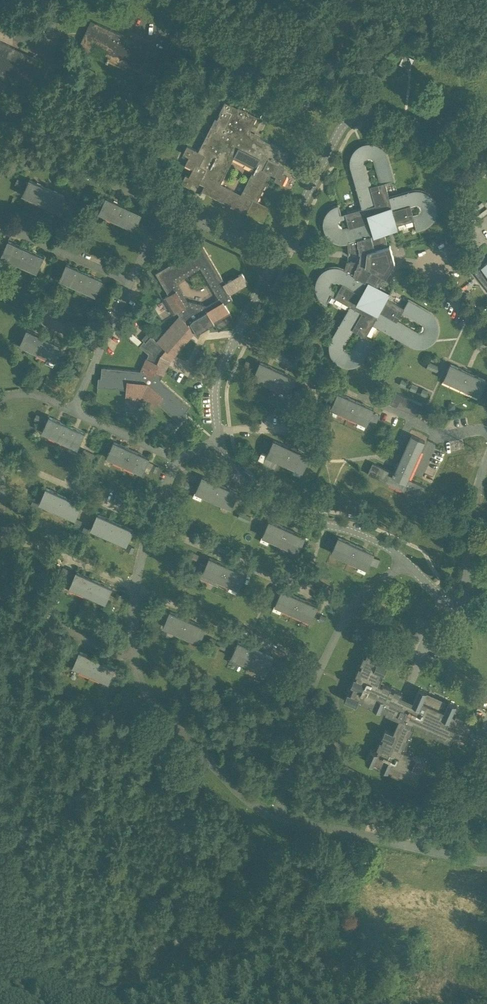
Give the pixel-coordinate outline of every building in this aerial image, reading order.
[(147,47),(128,38),(129,37),(97,23),(90,38),(84,35),(79,47),(91,53),(95,43),(110,50),(106,60),(126,69),(128,65),(143,72),(148,63),(141,60),(147,47)] [(14,80),(16,77),(30,83),(34,73),(27,70),(33,57),(15,49),(15,48),(11,46),(0,41),(0,74),(14,80)] [(276,176),(274,180),(283,184),(287,176),(282,173),(285,167),(283,166),(289,154),(281,151),(282,149),(249,132),(257,116),(238,107),(238,108),(225,101),(219,113),(220,114),(217,119),(215,118),(198,151),(187,145),(183,154),(189,157),(185,164),(193,168),(189,176),(186,175),(181,183),(190,187),(192,182),(198,186),(200,183),(205,185),(202,191),(263,222),(271,207),(258,201),(271,174),(276,176)] [(330,268),(328,268),(327,269),(325,270),(324,271),(322,272),(321,273),(320,274),(319,276),(318,277),(317,279),(317,280),(316,282),(316,284),(316,285),(316,287),(316,289),(316,290),(317,292),(317,294),(318,295),(319,297),(320,298),(321,300),(322,301),(324,302),(325,303),(326,304),(331,295),(350,306),(332,338),(331,338),(331,339),(331,340),(330,342),(330,344),(329,345),(329,347),(329,349),(330,350),(330,352),(330,354),(331,355),(332,357),(333,358),(334,360),(335,361),(336,362),(338,363),(339,364),(340,365),(342,365),(344,366),(345,366),(347,367),(349,367),(350,367),(352,366),(354,366),(355,365),(357,365),(358,364),(360,363),(361,362),(362,361),(364,360),(365,358),(366,357),(375,341),(366,336),(373,323),(400,339),(410,345),(412,345),(413,346),(415,347),(416,347),(418,347),(420,347),(422,347),(423,347),(425,347),(427,346),(428,345),(430,345),(431,344),(432,343),(434,341),(435,340),(436,339),(437,337),(437,336),(438,334),(439,333),(439,331),(439,329),(439,327),(439,326),(439,324),(438,322),(438,321),(437,319),(436,318),(435,316),(434,315),(433,314),(432,313),(431,312),(430,312),(430,311),(408,299),(403,307),(387,298),(375,291),(378,287),(384,276),(386,277),(395,262),(390,246),(390,245),(388,245),(385,234),(383,229),(396,225),(414,220),(417,230),(422,228),(424,227),(426,227),(427,226),(428,225),(430,224),(431,223),(432,221),(433,220),(434,219),(435,217),(435,216),(436,214),(436,212),(436,211),(436,209),(436,207),(436,205),(436,204),(435,202),(434,201),(433,199),(432,198),(431,196),(430,195),(429,194),(427,193),(426,192),(424,191),(423,191),(421,190),(419,190),(418,190),(417,190),(416,190),(415,190),(414,190),(413,190),(412,190),(389,197),(385,183),(395,180),(390,162),(389,157),(388,155),(388,154),(387,152),(386,151),(385,149),(383,148),(382,147),(381,146),(379,145),(378,144),(376,144),(374,143),(373,143),(371,143),(369,143),(367,143),(366,143),(364,144),(362,144),(361,145),(359,146),(358,147),(356,148),(355,149),(354,151),(353,152),(352,154),(351,155),(351,157),(351,159),(350,161),(350,162),(350,164),(351,166),(351,168),(353,173),(362,208),(342,214),(339,205),(337,205),(336,206),(334,206),(333,207),(331,208),(330,209),(329,210),(328,212),(327,213),(326,214),(325,216),(324,218),(324,219),(324,221),(323,223),(323,224),(323,226),(324,228),(324,229),(325,231),(325,232),(326,234),(327,235),(328,237),(329,238),(331,239),(332,240),(333,241),(335,241),(336,242),(338,243),(340,243),(341,243),(343,243),(345,243),(346,243),(348,242),(348,251),(359,253),(360,255),(360,261),(358,261),(347,261),(344,269),(343,269),(342,268),(340,267),(339,267),(337,267),(335,267),(333,267),(332,267),(330,268)] [(22,195),(40,203),(47,188),(29,180),(22,195)] [(47,188),(40,203),(58,212),(65,196),(47,188)] [(70,197),(67,203),(74,206),(77,200),(70,197)] [(99,213),(116,222),(124,206),(106,198),(99,213)] [(124,206),(116,222),(134,230),(142,215),(124,206)] [(1,256),(19,265),(26,249),(8,241),(1,256)] [(242,273),(225,283),(203,245),(156,273),(169,295),(165,297),(175,314),(178,312),(179,313),(178,314),(180,316),(157,341),(151,336),(146,342),(144,341),(140,346),(149,354),(142,371),(102,367),(101,378),(98,378),(98,387),(127,390),(126,396),(142,397),(153,407),(157,403),(179,422),(185,416),(183,414),(191,406),(161,379),(168,364),(172,357),(195,331),(197,334),(208,327),(215,323),(214,322),(230,313),(225,304),(233,300),(229,293),(248,282),(242,273)] [(26,249),(19,265),(37,273),(43,257),(26,249)] [(475,272),(486,287),(486,263),(475,272)] [(59,280),(77,288),(84,273),(66,264),(59,280)] [(84,273),(77,288),(95,296),(102,281),(84,273)] [(32,316),(41,320),(50,299),(41,295),(32,316)] [(19,345),(37,354),(44,338),(26,330),(19,345)] [(44,338),(37,354),(55,362),(62,347),(44,338)] [(260,362),(253,377),(271,385),(278,370),(260,362)] [(426,367),(437,372),(440,367),(429,362),(426,367)] [(443,379),(479,396),(486,380),(450,364),(443,379)] [(278,370),(271,385),(282,390),(279,395),(286,398),(289,393),(289,394),(296,378),(278,370)] [(391,403),(417,415),(422,404),(396,392),(391,403)] [(330,393),(327,399),(333,402),(330,408),(331,408),(328,414),(335,417),(338,411),(348,416),(355,401),(337,393),(336,396),(330,393)] [(355,401),(348,416),(359,421),(357,426),(364,429),(366,424),(367,424),(369,418),(376,421),(379,415),(372,412),(373,409),(355,401)] [(42,432),(60,440),(67,425),(49,416),(42,432)] [(67,425),(60,440),(78,448),(85,433),(67,425)] [(408,479),(425,441),(411,435),(394,473),(372,463),(367,474),(421,498),(426,487),(408,479)] [(262,452),(258,460),(263,463),(275,468),(278,461),(284,464),(291,448),(289,447),(273,440),(272,443),(265,439),(261,447),(269,450),(267,455),(262,452)] [(291,448),(284,464),(295,469),(293,473),(300,477),(302,472),(303,472),(310,457),(297,451),(300,444),(293,440),(289,447),(291,448)] [(107,457),(124,465),(131,450),(114,441),(107,457)] [(92,460),(94,454),(83,449),(81,455),(92,460)] [(131,450),(124,465),(142,473),(149,458),(131,450)] [(196,492),(194,497),(201,500),(203,495),(213,500),(220,485),(202,477),(195,492),(196,492)] [(220,485),(213,500),(231,508),(238,493),(220,485)] [(39,503),(57,511),(64,496),(46,488),(39,503)] [(64,496),(57,511),(75,519),(82,504),(64,496)] [(248,522),(250,517),(239,512),(237,517),(248,522)] [(91,529),(109,537),(115,522),(97,514),(91,529)] [(262,536),(260,541),(267,544),(270,539),(280,544),(287,529),(269,521),(262,536)] [(115,522),(109,537),(127,545),(134,530),(115,522)] [(287,529),(280,544),(298,552),(305,537),(287,529)] [(330,539),(327,545),(333,548),(331,552),(349,560),(356,545),(338,537),(336,541),(330,539)] [(356,545),(349,560),(360,565),(357,570),(365,573),(367,568),(367,569),(369,564),(376,567),(379,561),(372,558),(374,553),(356,545)] [(200,563),(195,576),(218,586),(221,581),(220,581),(227,566),(209,557),(205,566),(200,563)] [(227,566),(220,581),(221,581),(231,585),(229,590),(236,593),(238,589),(239,589),(245,574),(227,566)] [(69,587),(87,595),(94,579),(76,571),(69,587)] [(94,579),(87,595),(106,603),(112,587),(94,579)] [(275,605),(273,610),(280,613),(282,608),(293,613),(299,598),(281,590),(275,605)] [(117,599),(125,603),(128,597),(119,593),(117,599)] [(299,598),(293,613),(311,621),(317,606),(299,598)] [(43,610),(51,614),(56,603),(48,599),(43,610)] [(163,626),(181,634),(188,619),(170,611),(163,626)] [(188,619),(181,634),(199,643),(206,627),(188,619)] [(232,657),(229,662),(237,665),(239,660),(249,665),(256,650),(238,642),(231,657),(232,657)] [(256,650),(249,665),(267,673),(274,658),(256,650)] [(348,692),(344,700),(356,705),(359,699),(362,700),(361,702),(369,706),(370,704),(373,705),(373,707),(381,711),(381,709),(386,711),(385,713),(399,719),(393,732),(385,729),(382,737),(384,737),(382,741),(380,740),(377,748),(379,749),(377,752),(371,749),(366,761),(373,764),(375,761),(382,765),(381,767),(388,771),(389,769),(392,771),(391,772),(399,776),(400,774),(403,775),(403,777),(410,781),(411,779),(415,780),(414,780),(417,781),(420,773),(419,773),(420,769),(422,769),(426,762),(420,759),(421,757),(413,754),(412,755),(408,754),(409,753),(409,752),(402,749),(404,746),(406,747),(409,739),(407,738),(409,735),(411,735),(414,728),(412,727),(414,723),(426,728),(425,730),(439,736),(440,735),(451,740),(458,743),(457,744),(464,748),(469,737),(465,735),(467,731),(471,732),(475,724),(456,716),(455,717),(451,716),(457,704),(449,701),(448,702),(448,703),(426,694),(427,692),(427,691),(419,688),(413,701),(409,699),(407,698),(406,701),(400,698),(401,695),(403,692),(395,688),(394,690),(391,689),(391,687),(384,683),(383,685),(379,684),(383,677),(382,676),(382,677),(381,676),(382,673),(384,673),(387,666),(386,665),(386,663),(388,660),(389,659),(381,655),(380,657),(376,655),(377,653),(369,650),(368,652),(366,656),(364,655),(361,663),(362,664),(361,667),(359,666),(356,674),(357,675),(356,678),(354,677),(351,685),(354,686),(351,693),(348,692)] [(73,666),(91,674),(98,658),(80,651),(73,666)] [(98,658),(91,674),(109,682),(115,666),(98,658)]
